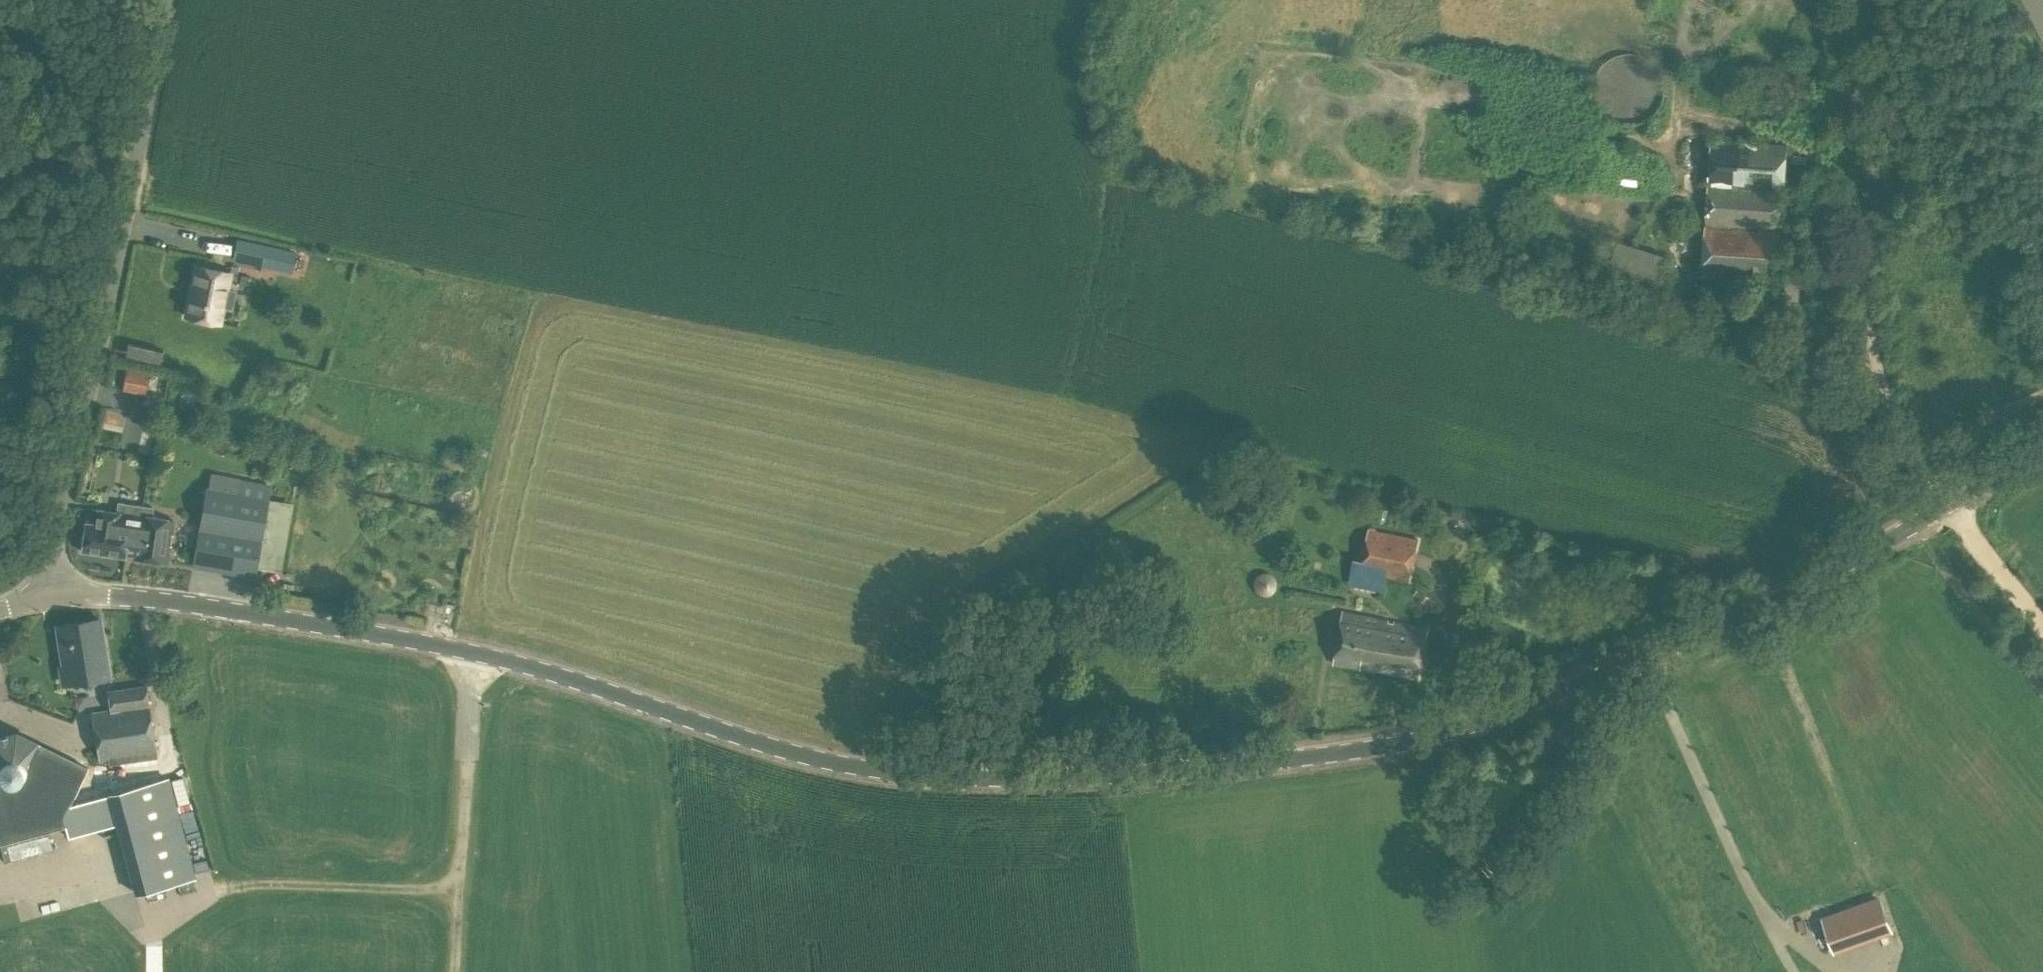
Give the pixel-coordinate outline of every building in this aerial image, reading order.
[(1627,124),(1633,124),(1639,123),(1645,120),(1650,117),(1655,113),(1658,108),(1661,103),(1663,97),(1664,91),(1664,85),(1663,79),(1661,73),(1658,68),(1654,64),(1649,60),(1644,57),(1638,55),(1633,53),(1627,53),(1621,54),(1615,56),(1610,59),(1605,62),(1601,67),(1598,72),(1595,77),(1594,83),(1593,89),(1594,95),(1595,101),(1598,106),(1601,111),(1605,115),(1610,119),(1616,122),(1621,123),(1627,124)] [(1782,236),(1788,145),(1712,140),(1703,276),(1756,279),(1755,297),(1775,298),(1775,304),(1798,306),(1800,275),(1778,273),(1780,236),(1782,236)] [(1675,311),(1684,286),(1660,279),(1667,256),(1617,240),(1602,287),(1675,311)] [(268,244),(264,266),(293,273),(297,251),(268,244)] [(232,308),(236,291),(227,289),(231,272),(196,265),(185,315),(220,323),(224,306),(232,308)] [(171,377),(127,369),(123,392),(146,396),(166,400),(171,377)] [(256,577),(270,500),(207,488),(193,565),(256,577)] [(141,516),(142,506),(144,494),(119,491),(118,502),(116,513),(90,509),(88,523),(86,523),(82,551),(126,557),(127,548),(136,550),(141,516)] [(289,522),(293,497),(272,494),(268,518),(289,522)] [(136,550),(134,559),(169,564),(175,521),(152,518),(153,507),(142,506),(141,516),(136,550)] [(1410,581),(1418,539),(1369,529),(1361,571),(1410,581)] [(1308,554),(1308,545),(1298,546),(1298,554),(1308,554)] [(1420,679),(1429,626),(1344,611),(1334,663),(1420,679)] [(63,686),(111,678),(101,619),(58,626),(65,669),(61,669),(63,686)] [(158,757),(156,750),(147,685),(108,690),(110,709),(93,711),(100,758),(108,757),(110,765),(158,757)] [(4,861),(53,848),(48,832),(67,826),(65,818),(72,804),(89,770),(37,744),(38,742),(17,731),(0,736),(0,846),(4,861)] [(72,804),(65,818),(67,826),(66,827),(69,836),(116,823),(135,894),(196,877),(169,778),(72,804)] [(1855,946),(1843,909),(1821,916),(1834,953),(1855,946)]
